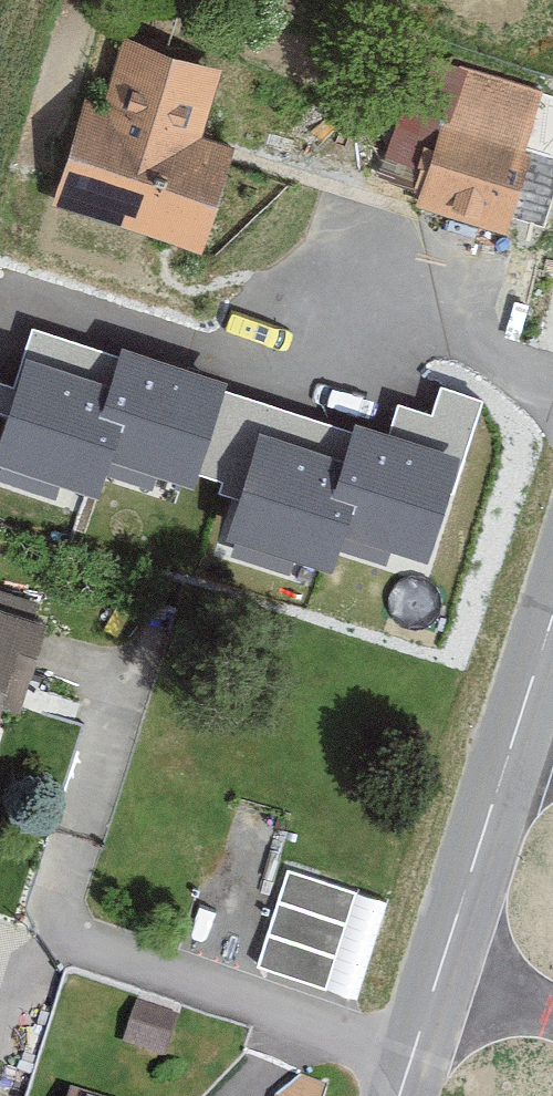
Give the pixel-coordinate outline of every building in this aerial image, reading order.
[(84,99),(52,207),(205,252),(236,150),(201,140),(222,70),(127,42),(108,106),(84,99)] [(429,91),(403,179),(510,210),(536,122),(429,91)] [(33,326),(0,428),(0,444),(103,478),(141,361),(33,326)] [(249,396),(141,361),(103,478),(211,513),(249,396)] [(357,431),(249,396),(211,513),(319,548),(357,431)] [(465,466),(357,431),(319,548),(428,582),(465,466)] [(44,624),(0,609),(0,760),(44,624)] [(349,983),(376,889),(288,863),(261,958),(349,983)] [(325,1084),(291,1069),(279,1095),(320,1095),(325,1084)] [(66,1095),(121,1095),(71,1080),(66,1095)]
